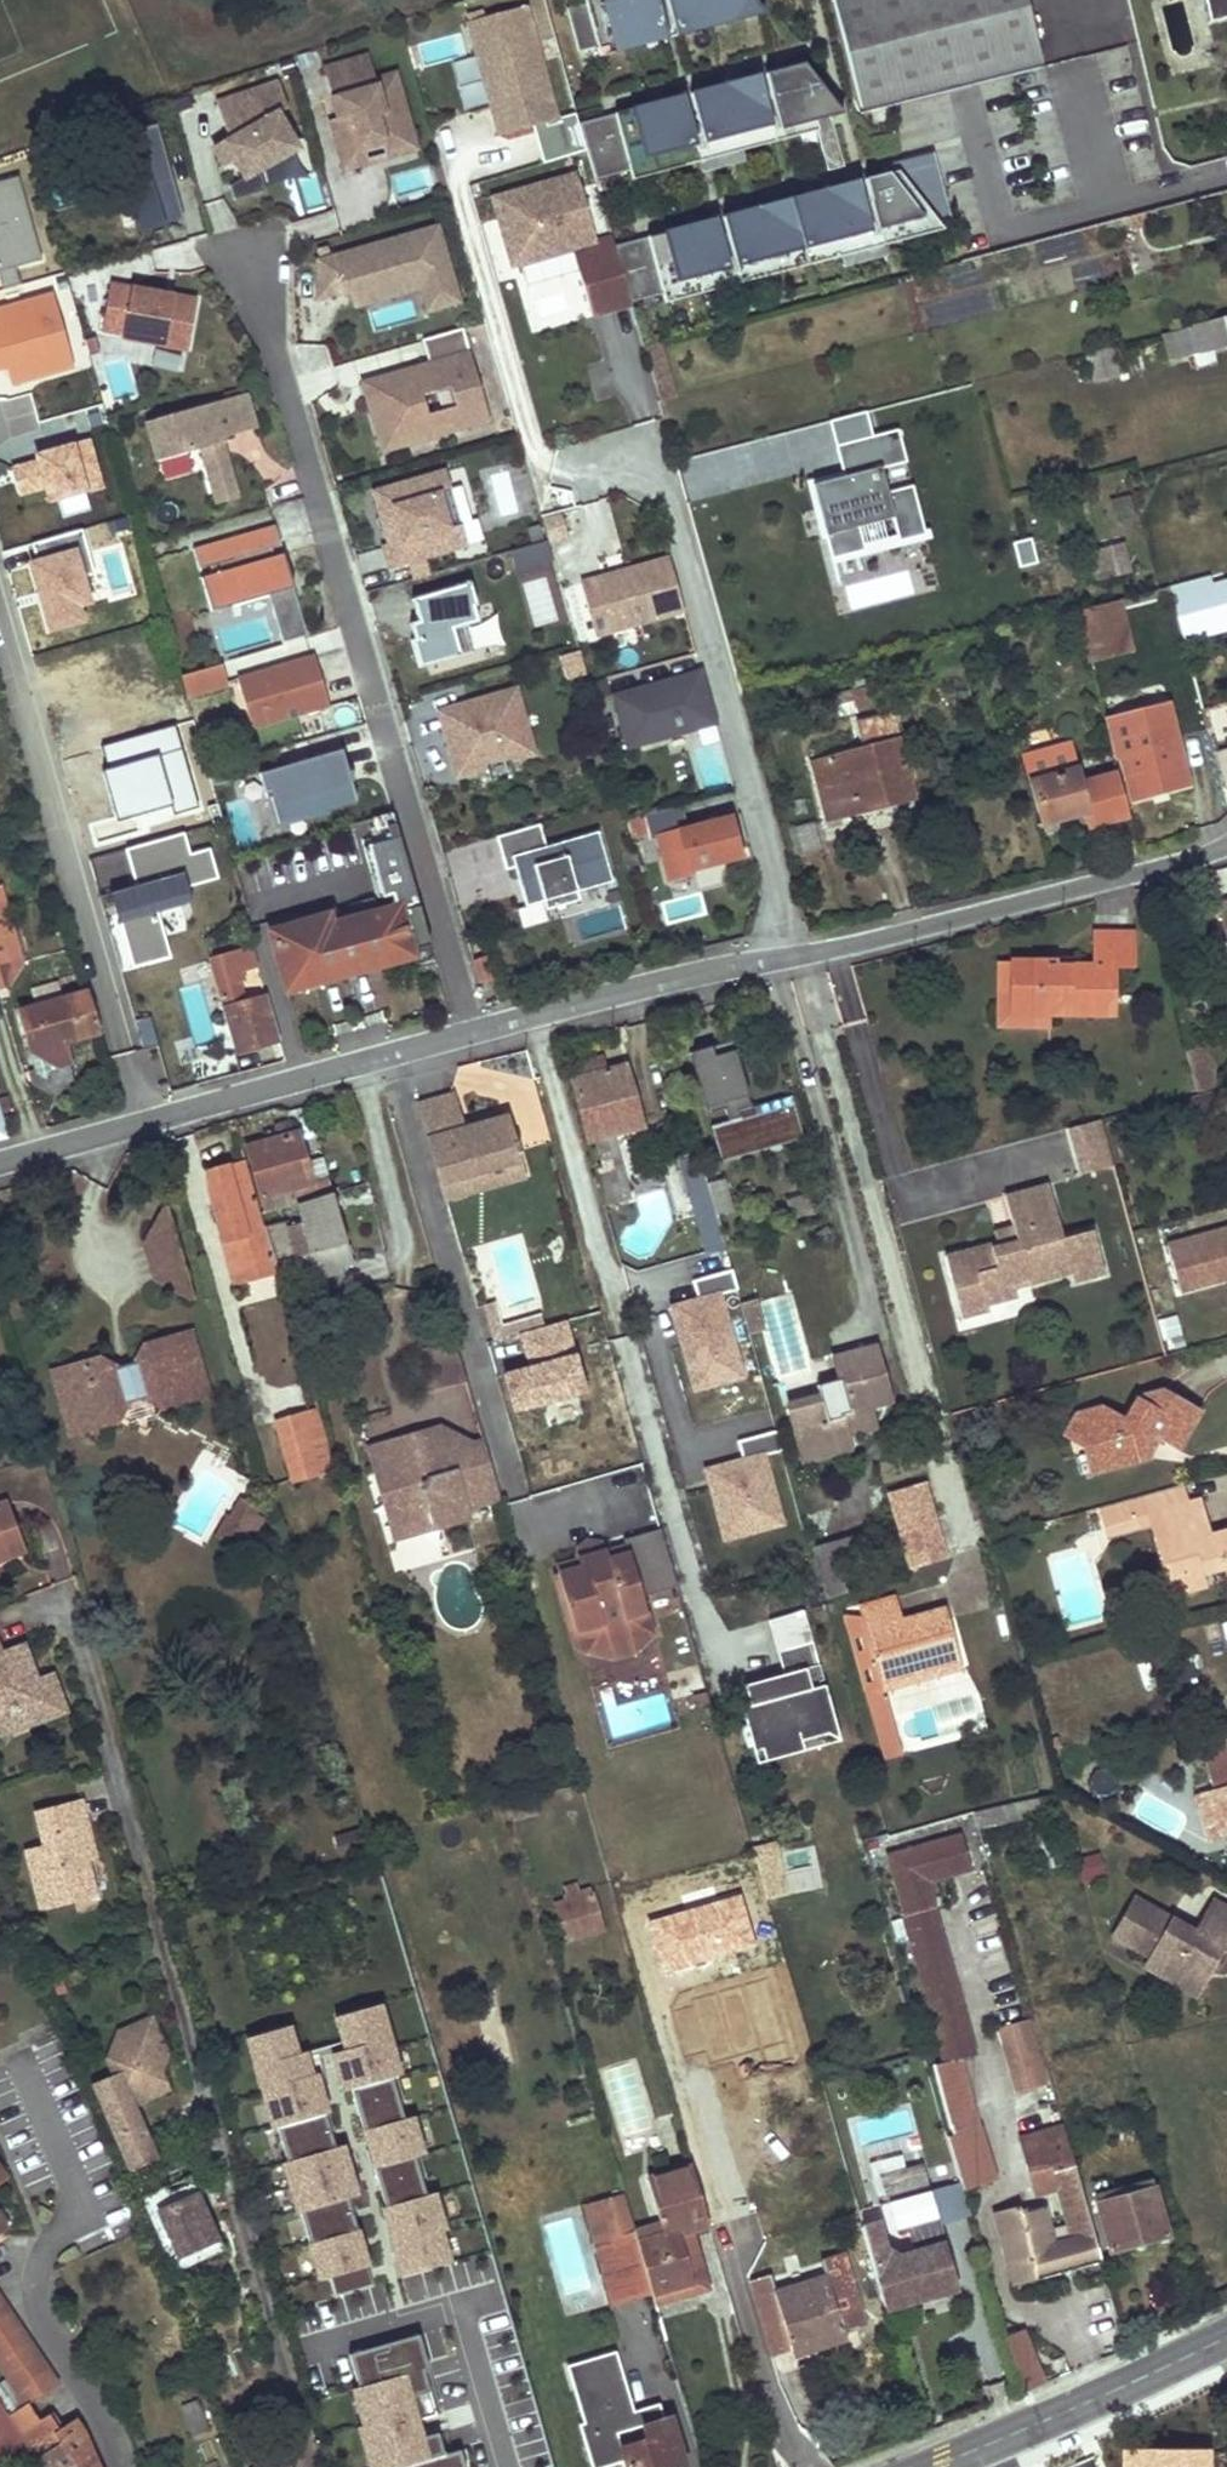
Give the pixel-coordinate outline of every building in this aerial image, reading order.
[(656,0),(581,0),(582,4),(563,9),(573,51),(592,46),(595,56),(666,38),(656,0)] [(666,38),(676,36),(667,0),(656,0),(666,38)] [(676,36),(763,14),(751,0),(667,0),(676,36)] [(1020,0),(834,0),(864,111),(889,104),(1038,65),(1020,0)] [(1212,21),(1226,17),(1226,0),(1207,0),(1212,21)] [(534,2),(465,24),(504,146),(573,124),(534,2)] [(367,56),(322,69),(337,119),(329,121),(344,170),(366,164),(361,147),(382,141),(387,158),(416,149),(400,94),(380,100),(367,56)] [(805,63),(766,73),(783,139),(818,130),(815,120),(830,116),(823,88),(805,63)] [(766,73),(759,75),(776,141),(783,139),(766,73)] [(394,74),(374,80),(380,100),(400,94),(394,74)] [(776,141),(759,75),(691,92),(708,158),(776,141)] [(278,83),(216,104),(229,141),(214,150),(223,166),(233,160),(244,178),(229,186),(234,201),(266,191),(259,170),(297,149),(278,114),(288,109),(278,83)] [(691,92),(684,94),(700,160),(708,158),(691,92)] [(700,160),(684,94),(578,120),(594,177),(629,168),(631,177),(700,160)] [(842,166),(830,116),(815,120),(818,130),(827,170),(842,166)] [(156,126),(135,132),(139,144),(114,151),(138,235),(164,228),(164,225),(183,219),(171,178),(159,181),(154,162),(165,158),(156,126)] [(886,176),(864,181),(881,248),(952,230),(933,154),(880,167),(886,176)] [(165,158),(154,162),(159,181),(171,178),(165,158)] [(513,265),(590,244),(572,180),(496,201),(513,265)] [(864,181),(857,183),(873,249),(881,248),(864,181)] [(873,249),(857,183),(722,217),(738,283),(873,249)] [(722,217),(714,219),(731,285),(738,283),(722,217)] [(731,285),(714,219),(613,244),(630,301),(662,292),(665,302),(731,285)] [(465,313),(457,286),(460,285),(442,224),(338,254),(355,315),(369,311),(413,299),(420,297),(428,324),(465,313)] [(573,249),(592,317),(631,306),(630,301),(613,244),(612,238),(590,244),(573,249)] [(197,303),(111,286),(102,334),(122,338),(122,342),(187,355),(197,303)] [(7,369),(42,360),(47,378),(73,371),(55,299),(0,314),(0,371),(7,369)] [(1169,360),(1226,345),(1226,318),(1162,335),(1169,360)] [(484,350),(365,384),(387,458),(505,424),(484,350)] [(42,360),(7,369),(11,387),(47,378),(42,360)] [(246,394),(146,423),(157,463),(198,451),(202,453),(217,505),(238,499),(221,440),(256,430),(246,394)] [(865,411),(828,421),(841,472),(843,477),(812,485),(825,538),(831,559),(864,551),(858,527),(892,519),(898,542),(925,535),(923,531),(912,486),(886,492),(880,469),(906,462),(897,430),(872,437),(865,411)] [(38,464),(13,470),(19,494),(44,487),(48,502),(99,488),(87,444),(36,457),(38,464)] [(841,472),(806,481),(821,540),(825,538),(812,485),(843,477),(841,472)] [(444,474),(434,477),(449,529),(459,526),(444,474)] [(434,477),(373,494),(388,547),(384,549),(390,569),(465,547),(459,526),(449,529),(434,477)] [(1127,494),(1104,504),(1114,526),(1137,515),(1127,494)] [(579,562),(620,550),(606,499),(565,511),(579,562)] [(542,520),(549,542),(567,536),(560,515),(542,520)] [(864,551),(831,559),(832,564),(931,539),(928,529),(923,531),(925,535),(898,542),(892,519),(858,527),(864,551)] [(274,526),(192,550),(198,571),(210,568),(212,576),(201,580),(211,613),(268,596),(282,643),(307,636),(283,555),(273,558),(271,550),(281,547),(274,526)] [(80,531),(30,545),(35,562),(27,564),(46,632),(80,622),(76,607),(88,604),(80,578),(92,575),(80,531)] [(1018,569),(1037,564),(1030,539),(1012,543),(1018,569)] [(546,544),(508,552),(513,572),(551,564),(546,544)] [(1089,550),(1095,581),(1131,574),(1125,544),(1089,550)] [(581,585),(596,637),(684,612),(669,560),(581,585)] [(522,579),(531,626),(557,621),(549,575),(522,579)] [(1178,621),(1226,607),(1226,592),(1224,582),(1210,585),(1206,577),(1168,587),(1170,594),(1178,621)] [(470,584),(412,600),(418,623),(421,622),(425,637),(414,640),(410,641),(418,669),(471,654),(464,628),(478,623),(474,608),(477,608),(470,584)] [(1078,612),(1091,662),(1130,652),(1118,608),(1170,594),(1168,587),(1159,590),(1158,590),(1078,612)] [(1184,644),(1226,631),(1226,607),(1178,621),(1184,644)] [(418,623),(410,625),(414,640),(425,637),(421,622),(418,623)] [(578,652),(560,658),(566,678),(584,673),(578,652)] [(1091,662),(1094,672),(1132,662),(1130,652),(1091,662)] [(314,657),(236,679),(251,730),(328,708),(314,657)] [(221,664),(180,676),(186,697),(227,685),(221,664)] [(613,697),(628,750),(716,725),(701,672),(613,697)] [(604,681),(589,685),(594,701),(608,697),(604,681)] [(872,686),(852,692),(857,711),(878,706),(872,686)] [(534,755),(516,690),(443,710),(451,739),(445,740),(454,771),(462,776),(480,770),(484,763),(507,757),(514,761),(534,755)] [(1131,801),(1188,785),(1167,705),(1104,721),(1113,759),(1120,758),(1131,801)] [(443,710),(437,712),(445,740),(451,739),(443,710)] [(827,820),(912,798),(890,713),(856,722),(862,750),(812,763),(827,820)] [(1089,828),(1127,818),(1117,774),(1077,785),(1067,745),(1024,757),(1041,826),(1085,814),(1089,828)] [(1214,753),(1222,777),(1226,775),(1226,749),(1214,753)] [(341,750),(258,774),(265,800),(269,798),(277,824),(305,816),(306,820),(327,814),(326,810),(356,802),(341,750)] [(681,806),(644,817),(651,841),(658,839),(670,882),(692,876),(691,872),(743,858),(731,817),(688,830),(681,806)] [(814,824),(789,831),(796,856),(821,849),(814,824)] [(370,870),(378,868),(379,872),(407,865),(395,825),(386,827),(390,841),(364,848),(370,870)] [(598,833),(545,847),(539,825),(496,838),(505,871),(514,869),(525,908),(543,903),(577,893),(612,883),(598,833)] [(182,834),(124,851),(135,888),(109,896),(130,972),(168,961),(155,914),(188,905),(184,889),(216,880),(208,851),(188,856),(182,834)] [(407,865),(379,872),(384,889),(376,891),(378,898),(392,894),(396,909),(370,916),(372,922),(333,931),(342,967),(344,976),(390,964),(393,966),(397,967),(400,967),(403,965),(406,962),(408,959),(431,952),(407,865)] [(376,891),(384,889),(379,872),(371,875),(374,886),(376,891)] [(577,893),(543,903),(545,911),(579,902),(577,893)] [(1218,904),(1226,939),(1226,902),(1218,904)] [(517,911),(523,930),(548,923),(543,904),(517,911)] [(270,932),(286,992),(319,982),(317,974),(342,967),(333,931),(328,917),(270,932)] [(0,991),(8,989),(13,980),(0,932),(0,990),(0,991)] [(1131,968),(1131,934),(1095,934),(1095,967),(1053,966),(1054,962),(1012,962),(1011,1013),(1050,1014),(1113,1015),(1113,968),(1131,968)] [(251,950),(210,961),(236,1053),(277,1041),(265,998),(244,1003),(236,974),(256,968),(251,950)] [(408,959),(412,975),(436,968),(431,952),(408,959)] [(1050,1027),(1050,1014),(1011,1013),(1012,962),(998,962),(998,1026),(1050,1027)] [(317,974),(319,982),(344,976),(342,967),(317,974)] [(69,1057),(65,1045),(100,1033),(89,993),(19,1012),(36,1075),(47,1082),(52,1072),(64,1067),(66,1066),(68,1065),(69,1063),(69,1061),(69,1059),(69,1057)] [(190,1001),(192,1040),(209,1039),(207,1000),(190,1001)] [(1205,1050),(1187,1055),(1197,1093),(1215,1088),(1205,1050)] [(570,1064),(575,1079),(606,1071),(602,1055),(570,1064)] [(575,1079),(572,1080),(589,1142),(588,1142),(606,1206),(630,1199),(617,1158),(608,1161),(602,1140),(611,1137),(642,1129),(625,1066),(606,1071),(575,1079)] [(462,1130),(452,1096),(418,1106),(444,1201),(472,1193),(468,1177),(518,1163),(506,1118),(462,1130)] [(793,1106),(741,1122),(743,1128),(795,1112),(793,1106)] [(712,1131),(723,1166),(743,1160),(741,1153),(792,1137),(794,1144),(804,1141),(795,1112),(743,1128),(741,1122),(712,1131)] [(1100,1120),(1073,1127),(1080,1155),(1108,1147),(1100,1120)] [(298,1204),(333,1195),(322,1158),(305,1163),(297,1135),(247,1149),(261,1198),(282,1192),(286,1203),(297,1200),(298,1204)] [(602,1140),(608,1161),(617,1158),(611,1137),(602,1140)] [(265,1228),(246,1160),(208,1171),(208,1190),(225,1251),(236,1247),(242,1268),(274,1259),(265,1228)] [(472,1193),(523,1179),(518,1163),(468,1177),(472,1193)] [(996,1243),(944,1257),(961,1318),(989,1311),(987,1305),(1017,1297),(1014,1283),(1026,1278),(1028,1285),(1070,1273),(1073,1281),(1104,1272),(1094,1237),(1064,1245),(1062,1239),(1047,1185),(1005,1196),(1013,1227),(1017,1241),(997,1246),(996,1243)] [(333,1195),(298,1204),(319,1275),(347,1267),(349,1273),(354,1272),(333,1195)] [(165,1208),(149,1236),(152,1244),(176,1237),(167,1207),(165,1208)] [(274,1259),(275,1263),(299,1257),(287,1221),(265,1228),(274,1259)] [(1013,1227),(993,1232),(996,1243),(997,1246),(1017,1241),(1013,1227)] [(1092,1230),(1062,1239),(1064,1245),(1094,1237),(1092,1230)] [(1168,1246),(1181,1291),(1226,1278),(1226,1230),(1168,1246)] [(152,1244),(149,1236),(145,1245),(153,1276),(164,1285),(162,1278),(186,1271),(176,1237),(152,1244)] [(234,1284),(278,1272),(275,1263),(274,1259),(242,1268),(236,1247),(225,1251),(234,1284)] [(162,1278),(164,1285),(192,1301),(194,1301),(186,1271),(162,1278)] [(736,1290),(731,1271),(691,1282),(696,1299),(668,1307),(692,1393),(744,1378),(720,1295),(736,1290)] [(500,1326),(494,1303),(482,1306),(492,1341),(518,1334),(543,1327),(540,1316),(500,1326)] [(754,1306),(742,1310),(748,1333),(760,1330),(754,1306)] [(500,1375),(511,1415),(585,1395),(565,1321),(543,1327),(518,1334),(527,1367),(500,1375)] [(56,1388),(66,1421),(84,1431),(117,1422),(128,1402),(142,1398),(163,1408),(195,1399),(205,1380),(195,1347),(176,1337),(145,1346),(133,1366),(119,1370),(98,1359),(66,1369),(56,1388)] [(787,1406),(803,1462),(848,1449),(845,1436),(873,1429),(868,1407),(888,1402),(874,1348),(833,1359),(838,1378),(841,1391),(819,1397),(787,1406)] [(816,1384),(819,1397),(841,1391),(838,1378),(816,1384)] [(1084,1447),(1088,1461),(1112,1455),(1115,1466),(1148,1458),(1144,1445),(1151,1436),(1159,1441),(1177,1451),(1200,1410),(1165,1390),(1138,1398),(1125,1419),(1104,1407),(1075,1415),(1084,1447)] [(722,1423),(723,1405),(689,1404),(688,1421),(722,1423)] [(308,1444),(325,1438),(317,1410),(275,1422),(292,1482),(317,1476),(308,1444)] [(1065,1436),(1084,1447),(1075,1415),(1065,1436)] [(440,1427),(404,1438),(415,1444),(417,1451),(444,1443),(440,1427)] [(781,1451),(775,1431),(736,1442),(741,1459),(703,1469),(722,1542),(784,1524),(765,1455),(781,1451)] [(1148,1458),(1159,1441),(1151,1436),(1144,1445),(1148,1458)] [(334,1470),(325,1438),(308,1444),(317,1476),(334,1470)] [(404,1438),(366,1448),(380,1495),(393,1491),(405,1536),(465,1519),(463,1510),(498,1500),(481,1442),(446,1451),(444,1443),(417,1451),(415,1444),(404,1438)] [(1112,1455),(1088,1461),(1092,1472),(1115,1466),(1112,1455)] [(889,1494),(896,1516),(931,1507),(925,1484),(889,1494)] [(1209,1536),(1200,1500),(1185,1504),(1181,1486),(1126,1501),(1130,1513),(1137,1518),(1149,1515),(1152,1526),(1160,1557),(1172,1554),(1178,1575),(1179,1581),(1202,1575),(1225,1569),(1226,1578),(1226,1531),(1209,1536)] [(393,1491),(380,1495),(392,1540),(405,1536),(393,1491)] [(217,1538),(227,1544),(234,1531),(251,1541),(264,1519),(255,1514),(258,1509),(242,1500),(232,1519),(229,1517),(217,1538)] [(1110,1537),(1152,1526),(1149,1515),(1137,1518),(1130,1513),(1126,1501),(1102,1507),(1110,1537)] [(910,1569),(945,1559),(931,1507),(896,1516),(910,1569)] [(9,1557),(23,1552),(8,1510),(0,1513),(0,1533),(9,1557)] [(661,1531),(625,1540),(626,1548),(607,1553),(577,1561),(556,1567),(579,1649),(588,1654),(652,1636),(642,1599),(651,1596),(649,1589),(675,1582),(661,1531)] [(9,1557),(0,1533),(0,1560),(9,1557)] [(868,1585),(854,1537),(811,1549),(825,1598),(868,1585)] [(578,1549),(577,1561),(607,1553),(599,1544),(588,1542),(578,1549)] [(1178,1575),(1172,1554),(1160,1557),(1170,1596),(1205,1587),(1202,1575),(1179,1581),(1178,1575)] [(649,1589),(651,1596),(677,1589),(675,1582),(649,1589)] [(897,1602),(859,1612),(881,1691),(962,1668),(948,1619),(905,1631),(902,1619),(897,1602)] [(905,1631),(948,1619),(945,1607),(902,1619),(905,1631)] [(652,1636),(588,1654),(611,1660),(635,1653),(652,1636)] [(763,1762),(760,1752),(785,1745),(784,1740),(819,1731),(839,1741),(812,1642),(776,1652),(783,1674),(788,1695),(749,1706),(744,1708),(742,1717),(744,1723),(737,1725),(744,1752),(751,1750),(753,1754),(756,1763),(763,1762)] [(3,1736),(66,1713),(52,1675),(35,1680),(24,1648),(1,1656),(0,1653),(0,1735),(3,1736)] [(783,1674),(743,1685),(749,1706),(788,1695),(783,1674)] [(763,1762),(839,1741),(819,1731),(784,1740),(785,1745),(760,1752),(763,1762)] [(1201,1744),(1214,1790),(1226,1836),(1226,1736),(1201,1744)] [(79,1847),(91,1844),(80,1802),(37,1813),(46,1848),(28,1852),(43,1910),(95,1896),(85,1860),(82,1861),(79,1847)] [(1026,1802),(973,1815),(977,1828),(987,1826),(1030,1815),(1026,1802)] [(987,1826),(977,1828),(987,1863),(997,1861),(987,1826)] [(870,1862),(887,1857),(944,2062),(932,2066),(950,2134),(946,2135),(964,2191),(994,2181),(958,2059),(973,2056),(925,1881),(970,1868),(961,1837),(893,1856),(888,1838),(887,1836),(887,1834),(864,1841),(870,1862)] [(342,1861),(359,1855),(353,1838),(336,1843),(342,1861)] [(85,1860),(94,1858),(91,1844),(79,1847),(82,1861),(85,1860)] [(758,1847),(761,1856),(771,1853),(767,1844),(758,1847)] [(1080,1860),(1082,1879),(1104,1877),(1102,1857),(1080,1860)] [(588,1889),(578,1892),(576,1886),(561,1890),(565,1902),(556,1904),(567,1941),(602,1929),(588,1889)] [(1134,1898),(1113,1936),(1150,1957),(1145,1966),(1193,1993),(1197,1986),(1196,1974),(1201,1966),(1206,1969),(1219,1946),(1226,1950),(1226,1907),(1213,1900),(1196,1931),(1134,1898)] [(1206,1969),(1201,1966),(1196,1974),(1197,1986),(1206,1969)] [(369,2007),(335,2017),(345,2049),(333,2052),(343,2090),(352,2088),(359,2114),(365,2112),(370,2128),(364,2130),(370,2149),(366,2150),(371,2167),(374,2167),(380,2190),(386,2188),(391,2205),(386,2206),(391,2225),(388,2226),(402,2275),(449,2262),(440,2231),(444,2230),(434,2193),(425,2195),(421,2178),(426,2177),(419,2154),(423,2153),(412,2116),(404,2118),(399,2102),(404,2101),(396,2075),(400,2074),(387,2028),(376,2031),(369,2007)] [(1002,2027),(999,2028),(1016,2093),(1044,2085),(1022,2007),(998,2013),(1002,2027)] [(142,2042),(159,2034),(152,2018),(120,2031),(142,2042)] [(289,2026),(269,2032),(277,2060),(266,2063),(283,2125),(287,2124),(297,2159),(293,2160),(307,2210),(309,2209),(328,2277),(339,2275),(344,2292),(372,2284),(366,2266),(370,2265),(365,2246),(362,2247),(351,2212),(355,2211),(350,2196),(356,2194),(341,2146),(334,2148),(329,2132),(333,2131),(319,2087),(313,2064),(300,2068),(295,2049),(289,2026)] [(94,2084),(132,2172),(156,2161),(132,2107),(169,2091),(162,2074),(168,2057),(159,2034),(142,2042),(120,2031),(110,2059),(108,2060),(115,2075),(94,2084)] [(258,2035),(266,2063),(277,2060),(269,2032),(258,2035)] [(341,2037),(295,2049),(300,2068),(313,2064),(319,2087),(331,2084),(323,2055),(333,2052),(345,2049),(341,2037)] [(702,2057),(706,2069),(721,2064),(717,2052),(702,2057)] [(1013,2284),(1101,2261),(1062,2125),(1020,2137),(1035,2194),(1058,2188),(1069,2233),(1064,2234),(1062,2228),(1048,2231),(1041,2207),(1029,2210),(1028,2206),(1018,2209),(1018,2205),(994,2212),(1013,2284)] [(861,2228),(884,2308),(956,2287),(938,2225),(967,2216),(958,2183),(930,2192),(922,2165),(880,2176),(888,2203),(896,2229),(906,2226),(913,2253),(886,2260),(878,2231),(871,2232),(869,2225),(861,2228)] [(637,2246),(651,2293),(693,2282),(678,2233),(690,2229),(708,2224),(691,2166),(647,2179),(660,2225),(663,2237),(637,2246)] [(145,2204),(174,2269),(221,2248),(191,2182),(145,2204)] [(1094,2198),(1109,2252),(1166,2236),(1153,2189),(1112,2201),(1109,2193),(1094,2198)] [(584,2207),(612,2305),(651,2293),(637,2246),(633,2232),(623,2196),(584,2207)] [(737,2208),(743,2227),(768,2220),(763,2200),(737,2208)] [(633,2232),(637,2246),(663,2237),(660,2225),(633,2232)] [(693,2282),(651,2293),(654,2303),(707,2288),(690,2229),(678,2233),(693,2282)] [(770,2354),(790,2348),(792,2356),(844,2340),(842,2331),(863,2324),(842,2256),(820,2262),(826,2278),(775,2294),(770,2278),(748,2284),(770,2354)] [(25,2406),(26,2405),(58,2383),(0,2297),(0,2368),(25,2406)] [(1013,2366),(1025,2393),(1043,2385),(1020,2333),(1005,2338),(1013,2366)] [(353,2353),(362,2386),(364,2385),(374,2422),(369,2424),(376,2450),(367,2452),(371,2466),(465,2466),(460,2450),(444,2454),(437,2432),(413,2439),(408,2423),(417,2420),(441,2413),(418,2335),(353,2353)] [(565,2365),(582,2423),(579,2424),(592,2466),(601,2466),(624,2460),(621,2448),(647,2440),(642,2427),(662,2421),(658,2407),(633,2415),(613,2350),(565,2365)] [(174,2387),(190,2437),(209,2431),(192,2381),(174,2387)] [(362,2386),(353,2388),(363,2425),(360,2426),(367,2452),(376,2450),(369,2424),(374,2422),(364,2385),(362,2386)] [(1183,2399),(1151,2413),(1151,2415),(1150,2440),(1153,2440),(1152,2466),(1186,2466),(1187,2439),(1185,2439),(1183,2399)] [(11,2415),(46,2466),(99,2466),(84,2433),(76,2419),(62,2428),(52,2413),(38,2421),(26,2405),(25,2406),(11,2415)] [(0,2407),(0,2466),(4,2466),(28,2451),(0,2407)] [(621,2448),(624,2460),(627,2466),(679,2466),(684,2465),(669,2419),(662,2421),(642,2427),(647,2440),(621,2448)] [(447,2421),(419,2430),(417,2420),(408,2423),(413,2439),(437,2432),(449,2429),(447,2421)] [(286,2457),(261,2466),(290,2466),(286,2457)]
